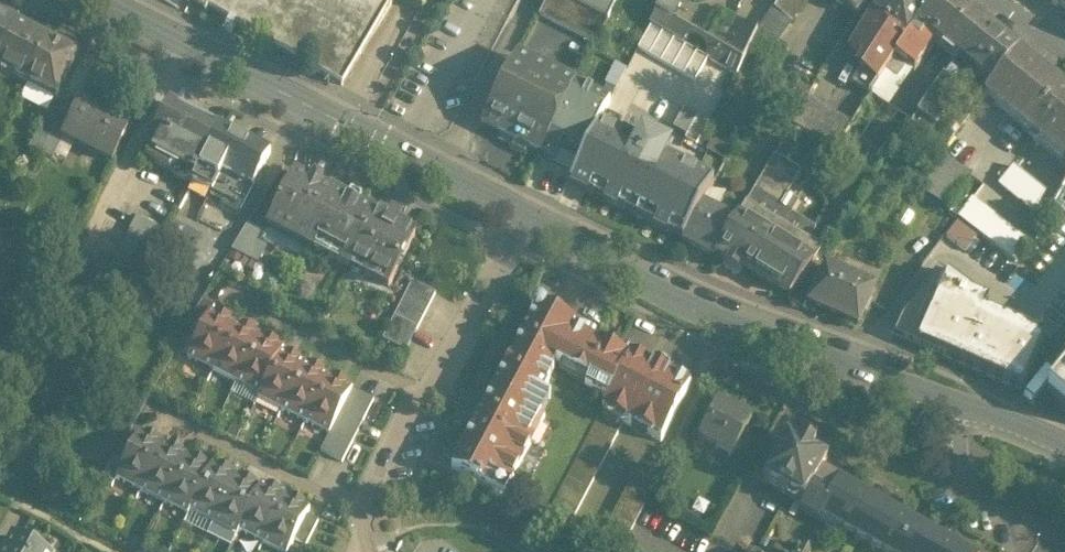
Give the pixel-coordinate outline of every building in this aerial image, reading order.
[(185,14),(192,3),(187,0),(162,0),(185,14)] [(192,3),(207,12),(209,9),(231,22),(225,32),(230,35),(236,25),(342,87),(393,0),(187,0),(192,3)] [(568,0),(547,0),(539,15),(596,44),(608,21),(568,0)] [(608,21),(618,0),(568,0),(608,21)] [(650,25),(683,44),(685,41),(686,40),(689,39),(692,38),(694,37),(695,35),(672,22),(684,0),(663,0),(650,25)] [(780,1),(773,11),(791,23),(808,0),(781,0),(780,1)] [(857,16),(869,0),(835,0),(857,16)] [(875,15),(908,41),(919,25),(936,0),(886,0),(875,15)] [(919,25),(936,39),(948,48),(971,18),(949,0),(936,0),(919,25)] [(773,11),(757,33),(747,55),(777,71),(789,51),(776,45),(791,23),(773,11)] [(908,41),(875,15),(852,53),(867,63),(861,73),(879,84),(881,80),(881,79),(880,79),(908,41)] [(0,19),(0,59),(16,27),(0,19)] [(757,33),(743,25),(728,54),(743,63),(747,55),(757,33)] [(919,25),(908,41),(881,79),(881,80),(888,84),(893,77),(898,80),(907,66),(914,71),(936,39),(919,25)] [(983,26),(958,58),(959,59),(958,60),(974,72),(992,88),(993,88),(1017,54),(983,26)] [(16,27),(0,59),(0,79),(10,84),(13,79),(28,87),(50,44),(16,27)] [(651,27),(638,50),(695,83),(709,60),(651,27)] [(728,54),(706,42),(705,44),(706,45),(707,47),(707,48),(708,50),(707,52),(707,54),(706,55),(706,57),(737,75),(743,63),(728,54)] [(77,58),(50,44),(28,87),(56,101),(77,58)] [(1017,54),(993,88),(992,88),(985,97),(1064,162),(1064,93),(1017,54)] [(575,86),(517,57),(482,126),(515,142),(511,150),(526,157),(530,150),(542,156),(542,155),(559,120),(575,86)] [(911,123),(905,132),(906,132),(905,132),(922,144),(974,72),(958,60),(942,80),(911,123)] [(575,86),(559,120),(542,155),(554,162),(559,153),(580,163),(599,127),(610,104),(575,86)] [(911,123),(870,95),(851,124),(852,125),(835,150),(834,150),(827,161),(866,188),(905,132),(906,132),(905,132),(911,123)] [(823,108),(807,99),(792,125),(808,134),(823,108)] [(128,130),(79,105),(65,132),(62,139),(63,139),(112,164),(128,130)] [(221,131),(173,106),(167,119),(162,120),(157,129),(158,135),(145,161),(192,186),(193,185),(221,131)] [(851,124),(823,108),(808,134),(834,150),(835,150),(852,125),(851,124)] [(65,132),(55,127),(44,149),(55,155),(63,139),(62,139),(65,132)] [(580,163),(569,186),(589,195),(593,187),(609,195),(605,203),(624,213),(628,205),(652,217),(648,225),(668,235),(672,227),(685,233),(681,241),(683,242),(701,207),(713,184),(666,161),(670,153),(642,139),(638,147),(599,127),(580,163)] [(270,156),(221,131),(193,185),(211,194),(210,197),(238,211),(270,156)] [(788,194),(799,167),(770,154),(758,181),(788,194)] [(971,179),(945,161),(924,191),(950,209),(971,179)] [(1046,194),(1015,168),(1000,186),(1034,215),(1046,194)] [(310,184),(294,176),(267,228),(308,249),(334,196),(322,190),(323,184),(315,180),(310,184)] [(735,222),(715,256),(726,262),(723,266),(724,269),(736,276),(739,276),(741,272),(740,269),(741,268),(790,297),(823,250),(809,241),(817,228),(754,190),(735,222)] [(346,202),(334,196),(308,249),(348,269),(375,217),(360,209),(362,202),(351,197),(346,202)] [(1030,245),(972,200),(958,219),(982,238),(1015,264),(1028,248),(1030,245)] [(715,214),(701,207),(683,242),(714,258),(715,256),(735,222),(716,212),(715,214)] [(387,223),(375,217),(348,269),(350,270),(353,264),(368,272),(365,278),(389,290),(389,288),(394,291),(404,273),(399,270),(415,237),(398,229),(402,220),(391,215),(387,223)] [(163,232),(137,219),(129,233),(155,247),(163,232)] [(958,219),(940,243),(964,262),(973,249),(982,238),(958,219)] [(155,247),(129,233),(122,247),(148,261),(155,247)] [(1015,264),(982,238),(973,249),(1007,275),(1015,264)] [(148,261),(122,247),(115,260),(141,274),(148,261)] [(133,288),(141,274),(115,260),(108,274),(133,288)] [(874,290),(825,269),(809,306),(857,328),(874,290)] [(436,295),(412,283),(394,318),(418,330),(436,295)] [(1043,339),(940,293),(917,345),(1020,391),(1031,367),(1035,358),(1043,339)] [(533,316),(491,395),(540,421),(540,420),(550,401),(542,397),(553,376),(549,374),(555,364),(573,331),(574,327),(546,312),(546,309),(543,304),(536,303),(532,307),(531,313),(533,316)] [(217,317),(211,314),(187,360),(213,373),(236,327),(230,324),(231,321),(218,315),(217,317)] [(418,330),(394,318),(382,342),(406,354),(418,330)] [(242,330),(236,327),(213,373),(236,385),(260,339),(254,336),(255,334),(243,327),(242,330)] [(629,360),(573,331),(555,364),(588,381),(585,388),(608,400),(608,401),(629,360)] [(260,339),(236,385),(259,397),(260,397),(281,355),(282,355),(284,351),(277,348),(279,345),(266,339),(265,342),(260,339)] [(282,355),(281,355),(260,397),(259,397),(258,400),(282,413),(305,367),(299,364),(300,361),(288,355),(287,357),(282,355)] [(653,368),(631,356),(629,360),(608,401),(608,400),(602,411),(661,442),(690,387),(668,376),(669,374),(654,366),(653,368)] [(1035,358),(1031,367),(1060,379),(1047,394),(1064,409),(1064,371),(1035,358)] [(305,367),(282,413),(305,424),(328,379),(323,376),(324,373),(312,367),(310,369),(305,367)] [(328,379),(305,424),(329,437),(331,433),(337,422),(342,411),(352,391),(346,388),(348,385),(335,379),(334,381),(328,379)] [(352,391),(342,411),(353,417),(363,396),(352,391)] [(540,421),(491,395),(451,472),(504,499),(545,423),(540,420),(540,421)] [(363,396),(353,417),(364,422),(374,402),(363,396)] [(751,424),(718,406),(700,440),(733,458),(751,424)] [(353,417),(342,411),(337,422),(358,433),(364,422),(353,417)] [(622,426),(600,415),(595,426),(616,437),(622,426)] [(358,433),(337,422),(331,433),(342,439),(352,444),(358,433)] [(616,437),(595,426),(589,436),(611,447),(616,437)] [(342,439),(331,433),(329,437),(320,453),(331,459),(342,439)] [(159,442),(147,436),(145,438),(139,435),(124,464),(116,481),(140,493),(164,447),(158,444),(159,442)] [(611,447),(589,436),(584,447),(605,458),(611,447)] [(342,439),(331,459),(342,464),(352,444),(342,439)] [(803,445),(801,449),(787,441),(763,483),(804,507),(816,486),(832,494),(838,484),(820,474),(826,464),(812,455),(814,452),(803,445)] [(169,450),(164,447),(140,493),(164,505),(187,459),(182,456),(183,454),(170,448),(169,450)] [(605,458),(584,447),(578,457),(600,468),(605,458)] [(600,468),(578,457),(573,468),(594,479),(600,468)] [(124,464),(113,459),(101,483),(112,489),(116,481),(124,464)] [(187,459),(164,505),(188,517),(190,513),(189,513),(211,471),(210,471),(205,468),(206,466),(194,459),(193,462),(187,459)] [(661,474),(640,463),(634,473),(656,485),(661,474)] [(212,467),(210,471),(211,471),(190,513),(213,525),(236,479),(231,476),(232,474),(220,467),(218,470),(212,467)] [(594,479),(573,468),(567,478),(589,489),(594,479)] [(589,489),(567,478),(562,489),(583,500),(589,489)] [(242,482),(236,479),(213,525),(237,537),(239,533),(260,491),(259,491),(254,488),(255,486),(243,479),(242,482)] [(650,495),(629,484),(623,494),(645,506),(650,495)] [(838,484),(832,494),(816,486),(804,507),(802,511),(876,551),(960,551),(838,484)] [(267,490),(261,487),(259,491),(260,491),(239,533),(262,545),(285,499),(280,496),(281,494),(269,487),(267,490)] [(583,500),(562,489),(556,499),(578,510),(583,500)] [(645,506),(623,494),(618,505),(639,516),(645,506)] [(262,545),(276,551),(289,551),(294,541),(307,517),(309,511),(304,508),(305,506),(292,500),(291,502),(285,499),(262,545)] [(578,510),(556,499),(551,510),(572,521),(578,510)] [(639,516),(618,505),(612,516),(634,527),(639,516)] [(634,527),(612,516),(607,526),(628,537),(634,527)] [(307,517),(294,541),(306,547),(318,523),(307,517)] [(628,537),(607,526),(601,537),(623,548),(628,537)] [(601,537),(596,547),(605,551),(621,551),(623,548),(601,537)] [(6,551),(33,551),(12,541),(6,551)]
